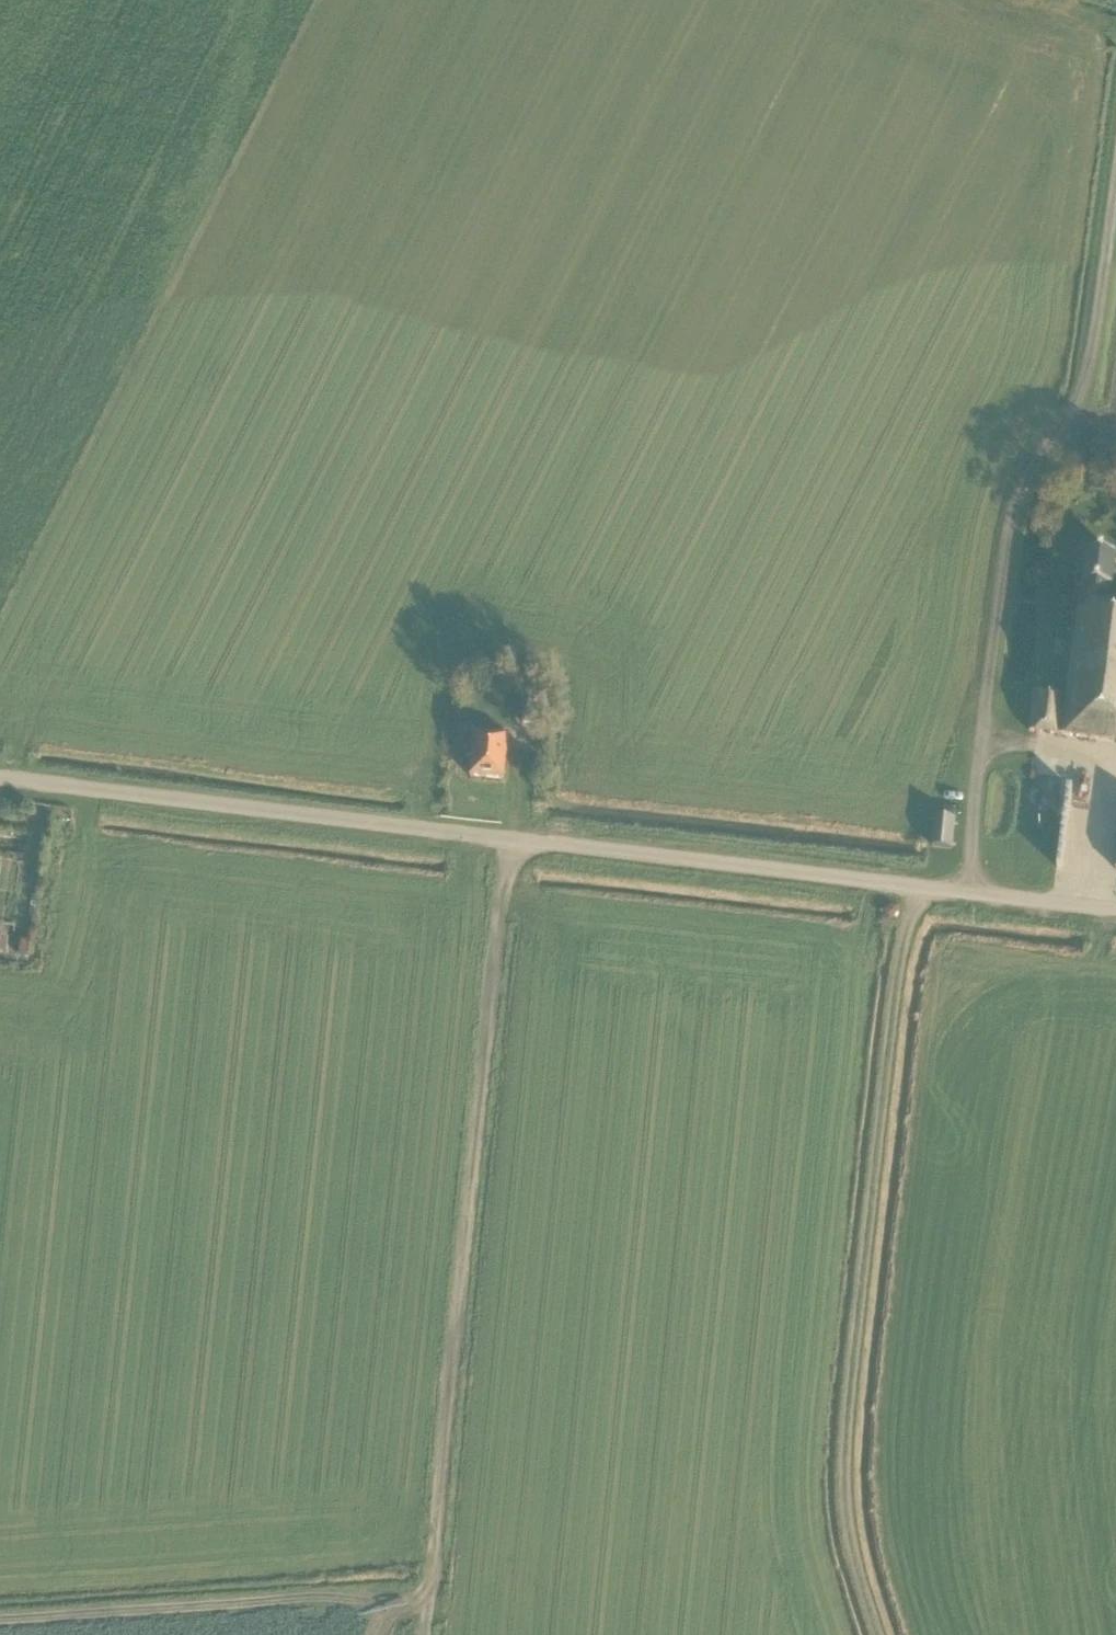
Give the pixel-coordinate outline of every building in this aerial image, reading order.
[(1115,744),(1115,598),(1111,598),(1115,560),(1115,557),(1088,553),(1081,613),(1075,613),(1064,695),(1035,692),(1030,733),(1115,744)] [(470,778),(504,781),(508,738),(474,734),(470,778)] [(933,848),(952,850),(955,819),(936,817),(933,848)] [(19,920),(28,861),(0,857),(0,917),(19,920)]
